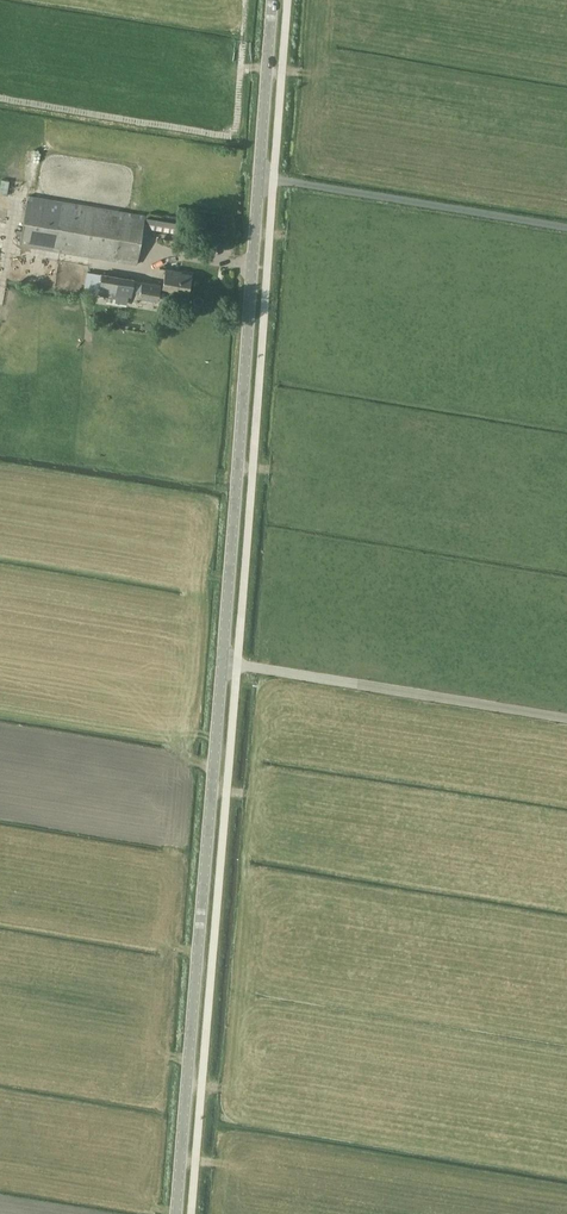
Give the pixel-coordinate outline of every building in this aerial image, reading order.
[(26,197),(18,245),(53,251),(137,264),(143,227),(176,233),(177,223),(144,218),(144,216),(61,202),(26,197)] [(161,286),(160,288),(173,290),(172,300),(187,302),(191,274),(175,272),(175,270),(166,269),(163,286),(161,286)] [(102,274),(99,290),(108,292),(107,299),(107,301),(124,303),(125,303),(128,300),(129,295),(132,296),(132,291),(139,292),(141,292),(140,297),(158,300),(160,288),(161,286),(160,285),(142,282),(141,282),(134,281),(134,279),(102,274)]
